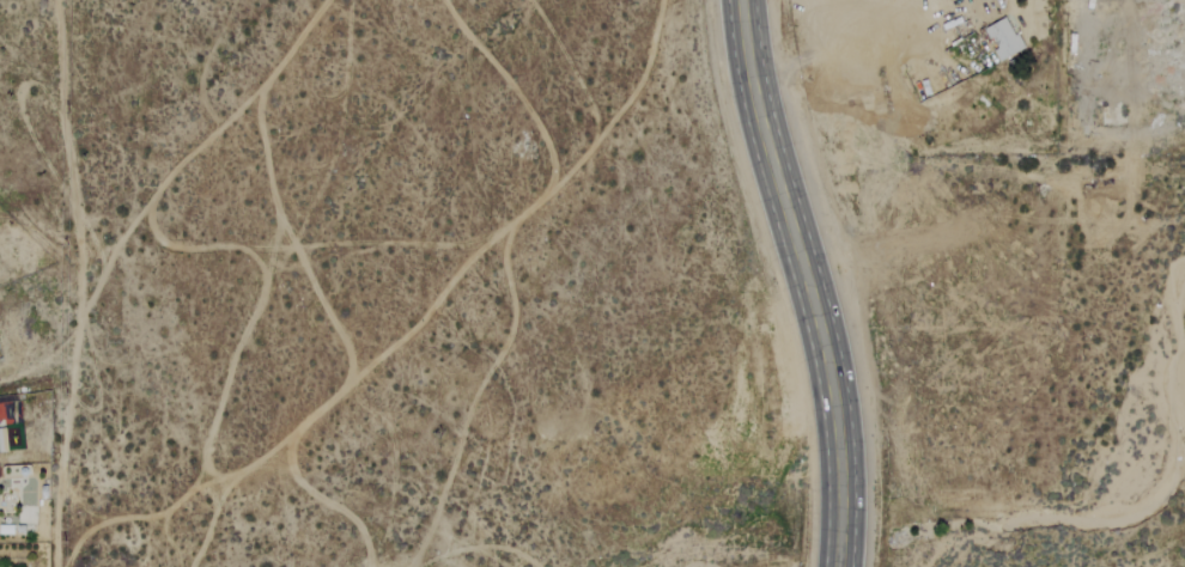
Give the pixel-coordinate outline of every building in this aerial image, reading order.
[(1025,49),(1008,16),(984,29),(1002,61),(1025,49)]
